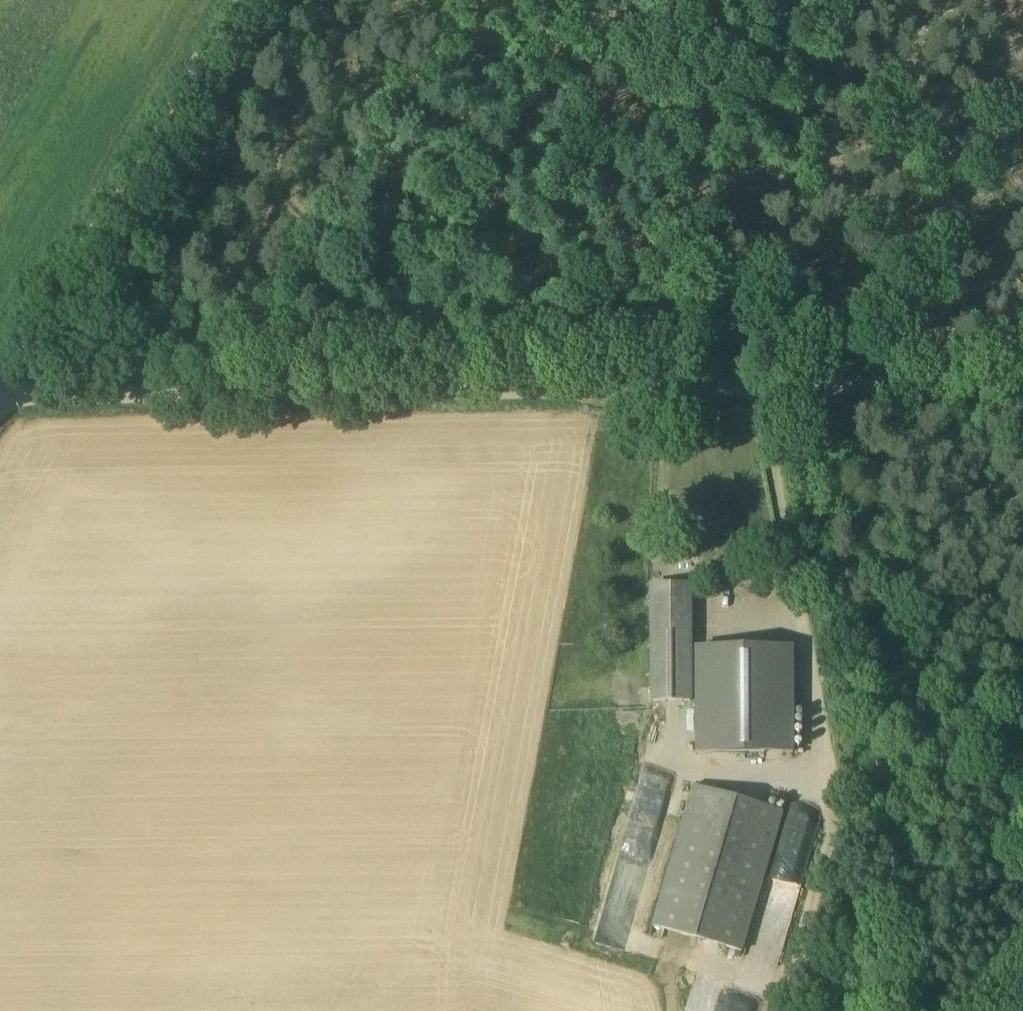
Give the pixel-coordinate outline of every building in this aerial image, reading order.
[(731,534),(726,504),(672,514),(679,554),(713,548),(711,538),(731,534)] [(690,585),(652,586),(653,702),(691,702),(690,585)] [(793,647),(697,648),(697,753),(793,753),(793,647)] [(785,811),(693,784),(652,924),(743,952),(785,811)]
